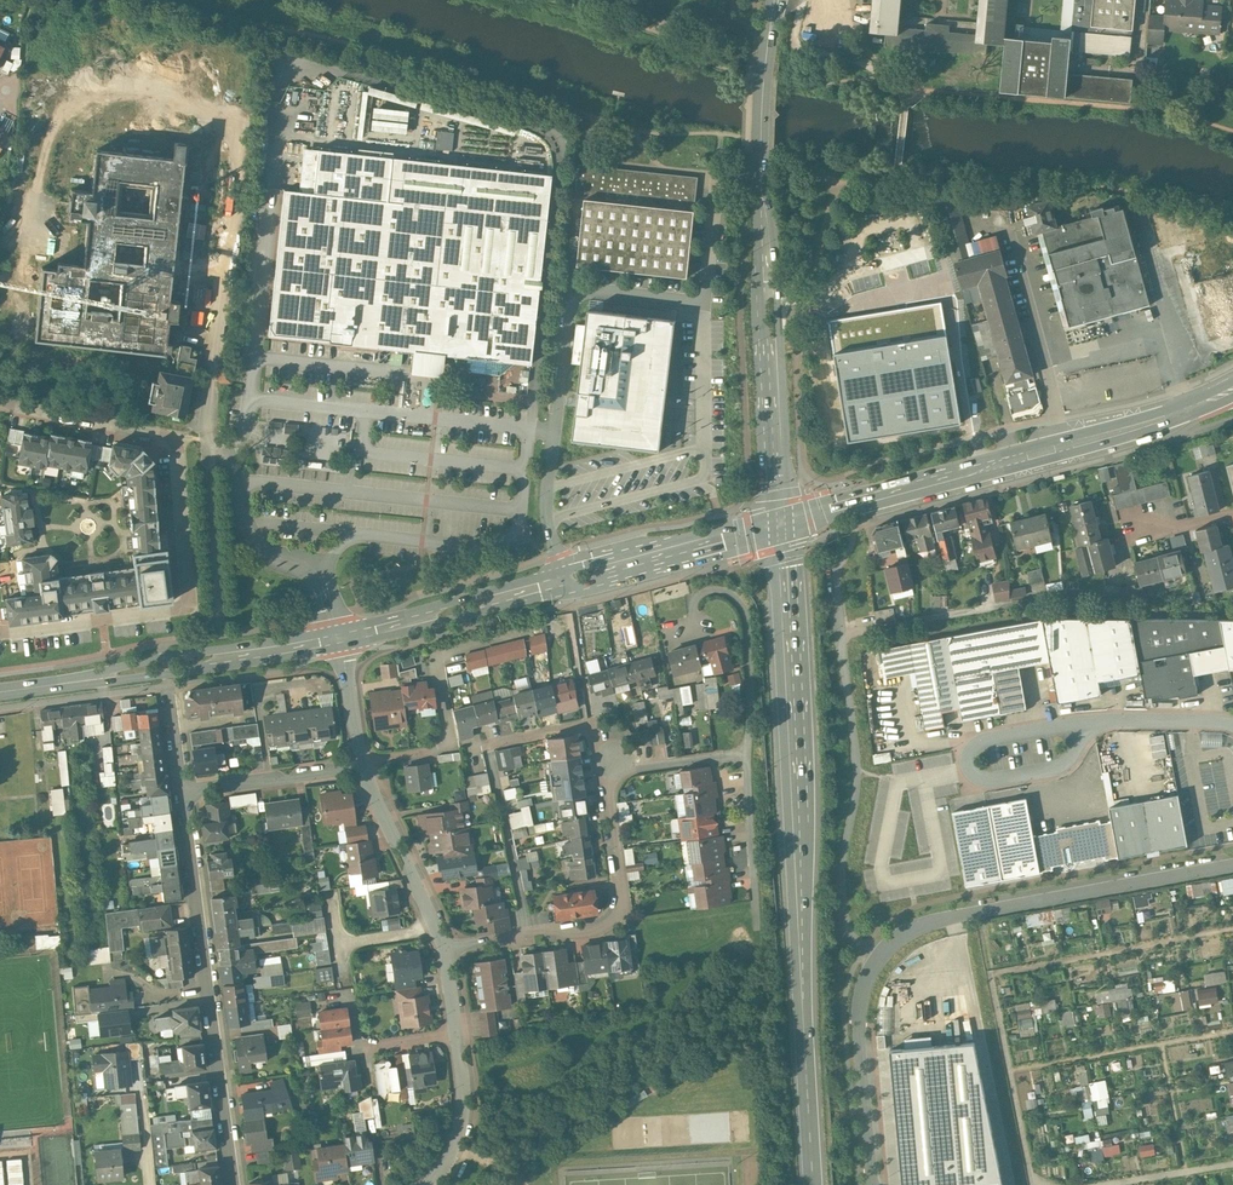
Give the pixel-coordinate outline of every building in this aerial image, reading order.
[(870,31),(886,33),(898,34),(899,27),(902,0),(873,0),(870,31)] [(976,34),(976,42),(987,43),(1003,44),(1003,43),(1004,37),(1007,0),(980,0),(976,34)] [(1071,30),(1070,37),(1069,50),(1129,55),(1134,0),(1074,0),(1071,30)] [(1164,17),(1163,29),(1184,31),(1184,30),(1219,33),(1221,7),(1202,6),(1203,1),(1190,0),(1165,0),(1164,17)] [(1164,17),(1149,16),(1147,40),(1162,41),(1163,29),(1164,17)] [(949,25),(927,23),(926,29),(899,27),(898,34),(886,33),(885,45),(986,54),(987,43),(976,42),(976,34),(948,31),(949,25)] [(1052,41),(1004,37),(1003,43),(1005,43),(1001,91),(1129,102),(1132,79),(1067,73),(1069,50),(1070,37),(1052,36),(1052,41)] [(420,105),(422,98),(369,85),(357,136),(363,137),(374,94),(420,105)] [(375,130),(412,131),(412,108),(376,107),(375,130)] [(490,118),(488,123),(516,133),(518,127),(490,118)] [(455,138),(455,132),(439,129),(438,136),(455,138)] [(291,143),(291,152),(304,151),(304,142),(291,143)] [(96,150),(91,192),(71,190),(68,219),(88,221),(83,266),(58,263),(57,269),(42,268),(34,340),(164,354),(164,351),(170,352),(171,343),(165,343),(167,321),(177,322),(179,301),(168,300),(185,144),(175,143),(173,159),(96,150)] [(545,218),(401,202),(405,159),(317,150),(313,193),(284,190),(268,336),(333,343),(353,345),(417,352),(416,366),(427,368),(438,369),(440,354),(442,355),(455,371),(470,358),(485,359),(484,374),(499,375),(515,363),(529,364),(545,218)] [(550,175),(405,159),(401,202),(545,218),(550,175)] [(698,177),(596,166),(596,163),(588,163),(588,165),(580,164),(576,199),(586,200),(586,199),(694,211),(698,177)] [(1006,194),(955,195),(959,211),(1017,211),(1021,193),(1006,194)] [(959,211),(955,195),(936,196),(954,262),(972,257),(969,245),(959,211)] [(694,211),(586,199),(586,200),(579,266),(688,278),(695,211),(694,211)] [(1050,202),(1027,207),(1033,235),(1042,233),(1056,229),(1056,227),(1050,202)] [(1115,206),(1103,210),(1102,207),(1091,211),(1092,217),(1056,227),(1056,229),(1042,233),(1052,269),(1069,264),(1070,270),(1069,270),(1071,275),(1072,275),(1074,283),(1066,285),(1065,279),(1055,282),(1068,327),(1084,322),(1084,323),(1149,305),(1123,209),(1116,210),(1115,206)] [(915,240),(937,239),(936,211),(914,212),(915,240)] [(993,239),(969,245),(972,257),(997,251),(993,239)] [(972,257),(954,262),(961,288),(977,284),(1005,276),(1008,275),(1001,250),(997,251),(972,257)] [(928,255),(931,269),(942,267),(939,253),(928,255)] [(1033,375),(1005,276),(977,284),(988,319),(971,324),(982,360),(999,355),(1006,382),(1025,377),(1033,375)] [(589,300),(590,308),(600,307),(600,299),(589,300)] [(833,350),(946,332),(941,300),(905,306),(828,319),(833,350)] [(675,320),(588,310),(578,391),(576,413),(575,413),(572,440),(623,446),(623,444),(639,446),(639,448),(660,451),(662,430),(660,430),(662,414),(664,395),(666,395),(675,320)] [(946,332),(833,350),(847,438),(960,420),(946,332)] [(182,344),(175,373),(161,370),(160,377),(158,383),(153,382),(148,404),(153,405),(152,411),(184,418),(198,358),(189,356),(192,346),(182,344)] [(232,370),(220,369),(219,381),(231,383),(232,370)] [(1025,377),(1006,382),(1004,383),(1007,395),(1013,413),(1033,408),(1040,402),(1036,387),(1028,389),(1025,377)] [(979,378),(972,380),(975,392),(982,390),(979,378)] [(24,431),(10,428),(7,442),(22,445),(24,433),(24,431)] [(50,438),(24,433),(22,445),(18,463),(45,468),(46,465),(50,438)] [(65,436),(51,434),(50,438),(46,465),(59,467),(65,436)] [(77,439),(65,436),(59,467),(72,470),(77,439)] [(91,441),(77,439),(72,470),(85,472),(88,458),(90,444),(91,441)] [(1212,441),(1199,444),(1202,458),(1216,454),(1212,441)] [(112,448),(90,444),(88,458),(109,462),(112,448)] [(112,445),(112,448),(109,462),(109,463),(108,465),(117,474),(119,473),(124,474),(127,477),(127,486),(154,482),(152,465),(151,463),(153,461),(143,449),(140,452),(138,450),(112,445)] [(1209,470),(1188,476),(1199,515),(1219,510),(1209,470)] [(1167,481),(1143,487),(1146,501),(1170,495),(1167,481)] [(154,482),(127,486),(121,486),(123,507),(129,506),(131,530),(157,528),(154,482)] [(1143,487),(1131,490),(1134,504),(1146,501),(1143,487)] [(1131,490),(1112,495),(1116,508),(1134,504),(1131,490)] [(26,493),(1,496),(7,544),(32,541),(30,525),(33,524),(31,509),(28,509),(26,493)] [(987,498),(963,504),(967,523),(968,523),(972,522),(974,531),(970,532),(977,560),(995,556),(989,533),(987,534),(984,524),(993,521),(987,498)] [(1091,500),(1070,506),(1078,533),(1071,535),(1071,537),(1074,536),(1077,546),(1073,546),(1074,548),(1077,547),(1087,544),(1087,543),(1101,540),(1101,539),(1091,500)] [(955,506),(931,512),(936,531),(941,529),(959,525),(955,506)] [(1045,513),(1028,517),(1037,555),(1038,555),(1035,544),(1052,540),(1045,513)] [(925,514),(901,520),(906,539),(916,537),(929,533),(930,533),(925,514)] [(1028,517),(1010,521),(1017,549),(1034,544),(1037,555),(1028,517)] [(898,521),(875,527),(872,533),(876,551),(900,545),(900,547),(904,547),(898,521)] [(1216,525),(1196,530),(1201,551),(1204,551),(1222,546),(1216,525)] [(157,528),(131,530),(133,554),(159,550),(157,528)] [(943,535),(941,529),(936,531),(943,560),(956,557),(951,536),(947,536),(947,533),(943,535)] [(929,533),(916,537),(920,551),(933,548),(929,533)] [(1101,540),(1087,543),(1087,544),(1077,547),(1082,566),(1091,563),(1093,571),(1115,566),(1107,537),(1101,539),(1101,540)] [(1228,544),(1222,546),(1204,551),(1215,590),(1232,586),(1232,563),(1228,544)] [(900,547),(896,549),(898,556),(906,554),(904,547),(900,547)] [(133,554),(135,574),(101,579),(104,604),(107,604),(139,599),(139,605),(172,601),(168,572),(169,572),(165,550),(159,550),(133,554)] [(1179,551),(1135,562),(1140,584),(1185,572),(1179,551)] [(92,580),(59,585),(55,560),(57,558),(50,553),(49,555),(22,559),(23,571),(17,571),(19,583),(25,583),(27,596),(6,599),(9,623),(37,619),(63,616),(63,609),(92,605),(96,605),(92,580)] [(908,562),(886,568),(892,590),(914,585),(908,562)] [(1041,568),(1027,571),(1030,585),(1044,581),(1041,568)] [(101,579),(92,580),(96,605),(92,605),(93,612),(108,610),(107,604),(104,604),(101,579)] [(1009,580),(993,584),(996,601),(1009,598),(1009,580)] [(1121,586),(1103,584),(1101,599),(1118,600),(1120,588),(1121,588),(1121,586)] [(1121,588),(1120,588),(1118,600),(1145,601),(1141,586),(1135,588),(1134,585),(1121,588)] [(1080,588),(1067,588),(1066,597),(1080,597),(1080,588)] [(1063,589),(1049,592),(1050,599),(1064,596),(1063,589)] [(957,608),(955,599),(947,600),(947,610),(957,608)] [(893,607),(874,611),(876,623),(895,619),(893,607)] [(1130,618),(1051,617),(1042,619),(1049,660),(1057,703),(1101,694),(1099,681),(1141,674),(1130,618)] [(1219,619),(1130,618),(1141,674),(1145,697),(1161,695),(1161,698),(1179,695),(1179,697),(1198,694),(1196,684),(1199,684),(1197,673),(1228,668),(1219,619)] [(1042,619),(947,636),(960,708),(962,720),(1026,708),(1018,666),(1049,660),(1042,619)] [(1219,619),(1228,668),(1228,669),(1232,669),(1232,620),(1219,619)] [(544,634),(529,638),(531,653),(546,649),(544,634)] [(947,636),(910,643),(926,729),(944,725),(942,712),(960,708),(947,636)] [(723,637),(696,644),(701,662),(712,659),(714,670),(731,665),(723,637)] [(523,640),(504,645),(506,659),(526,654),(523,640)] [(696,644),(668,652),(674,674),(702,666),(701,662),(696,644)] [(504,645),(487,649),(489,663),(506,659),(504,645)] [(484,650),(468,654),(471,668),(486,664),(484,650)] [(404,667),(416,664),(414,657),(402,660),(404,667)] [(655,657),(630,663),(634,680),(639,679),(641,688),(652,685),(649,676),(656,674),(654,665),(657,664),(655,657)] [(630,663),(608,669),(614,692),(615,693),(629,689),(627,681),(634,680),(630,663)] [(415,667),(399,672),(400,684),(411,683),(410,678),(416,677),(415,667)] [(608,669),(586,675),(590,692),(608,687),(610,693),(614,692),(608,669)] [(713,677),(704,678),(706,690),(714,689),(713,677)] [(551,684),(551,685),(557,711),(557,713),(562,711),(563,711),(579,707),(576,697),(572,678),(551,684)] [(705,682),(696,683),(699,709),(708,708),(705,682)] [(415,684),(411,685),(411,683),(400,684),(401,691),(403,706),(417,704),(418,707),(434,705),(432,690),(423,691),(415,684)] [(239,684),(213,687),(216,711),(232,709),(232,712),(243,711),(239,684)] [(551,685),(532,690),(536,712),(537,716),(541,715),(548,714),(552,713),(557,711),(551,685)] [(668,685),(657,687),(659,698),(673,696),(672,688),(668,689),(668,685)] [(680,686),(672,688),(673,696),(675,706),(683,704),(680,686)] [(213,687),(189,690),(185,696),(187,715),(199,714),(199,717),(200,717),(209,715),(209,712),(216,711),(213,687)] [(532,690),(513,695),(518,717),(532,713),(536,712),(532,690)] [(390,693),(389,693),(392,714),(386,715),(387,722),(386,722),(387,726),(406,723),(403,706),(401,691),(390,693)] [(390,692),(370,694),(374,723),(386,722),(387,722),(386,715),(392,714),(389,693),(390,693),(390,692)] [(513,695),(493,701),(497,719),(499,718),(500,722),(518,717),(513,695)] [(647,700),(636,701),(638,721),(648,721),(647,700)] [(100,701),(80,704),(82,723),(93,721),(95,733),(104,732),(102,720),(103,720),(100,703),(101,703),(100,701)] [(493,701),(474,706),(478,724),(485,722),(486,725),(495,723),(494,720),(497,719),(493,701)] [(80,704),(60,707),(62,726),(63,734),(71,733),(72,739),(83,737),(82,723),(80,704)] [(474,706),(453,711),(460,740),(473,736),(471,726),(478,724),(474,706)] [(60,707),(40,710),(42,728),(51,727),(62,726),(60,707)] [(334,737),(330,707),(308,711),(312,740),(334,737)] [(136,710),(122,712),(122,715),(123,729),(138,727),(137,715),(136,710)] [(308,711),(286,714),(290,743),(312,740),(308,711)] [(156,712),(137,715),(138,727),(158,725),(156,712)] [(199,714),(187,715),(188,722),(200,720),(200,717),(199,717),(199,714)] [(286,714),(263,717),(267,746),(290,743),(286,714)] [(122,715),(112,716),(113,731),(123,729),(122,715)] [(256,723),(225,727),(227,740),(228,740),(233,739),(246,738),(258,736),(256,723)] [(158,725),(138,727),(139,733),(140,740),(159,737),(158,725)] [(51,727),(42,728),(43,742),(53,741),(52,735),(55,735),(54,729),(51,730),(51,727)] [(138,727),(123,729),(124,737),(136,735),(136,734),(139,733),(138,727)] [(225,727),(214,729),(216,741),(227,740),(225,727)] [(214,729),(189,732),(191,745),(192,745),(216,741),(214,729)] [(648,729),(641,730),(644,745),(651,744),(648,729)] [(696,746),(695,731),(686,731),(686,746),(696,746)] [(1224,731),(1204,732),(1205,746),(1224,745),(1224,731)] [(1168,744),(1168,734),(1140,734),(1139,743),(1168,744)] [(575,735),(547,739),(545,742),(546,748),(548,750),(550,750),(552,760),(561,758),(578,755),(575,735)] [(159,737),(140,740),(141,747),(142,752),(161,750),(159,737)] [(216,741),(192,745),(192,751),(214,748),(229,745),(228,740),(227,740),(216,741)] [(260,745),(253,746),(256,760),(263,759),(260,745)] [(111,746),(101,747),(105,782),(114,781),(111,746)] [(519,746),(494,751),(498,771),(504,769),(521,766),(519,755),(520,753),(519,746)] [(192,751),(195,772),(217,769),(214,753),(214,748),(192,751)] [(161,750),(142,752),(142,758),(143,765),(163,763),(161,750)] [(222,751),(214,753),(217,769),(221,768),(220,765),(224,765),(222,751)] [(439,754),(439,761),(462,759),(462,752),(439,754)] [(65,755),(52,757),(53,768),(48,768),(49,774),(55,773),(55,774),(63,773),(63,772),(67,772),(65,755)] [(561,758),(552,760),(547,761),(547,766),(549,775),(549,778),(549,781),(562,778),(581,775),(578,755),(561,758)] [(163,763),(143,765),(144,772),(145,778),(164,776),(163,763)] [(427,764),(405,767),(409,790),(430,787),(427,764)] [(709,766),(681,770),(684,787),(695,785),(695,791),(685,793),(716,789),(715,781),(711,781),(709,766)] [(508,789),(504,769),(498,771),(502,790),(508,789)] [(487,773),(473,776),(476,786),(489,784),(487,773)] [(562,778),(549,781),(550,785),(551,789),(551,794),(552,800),(565,798),(584,795),(581,775),(562,778)] [(164,776),(145,778),(146,784),(147,791),(168,789),(166,776),(164,776)] [(476,786),(466,788),(468,797),(491,792),(489,784),(476,786)] [(62,788),(51,789),(54,814),(65,813),(62,788)] [(716,789),(685,793),(688,816),(712,813),(716,812),(713,797),(717,797),(716,789)] [(348,794),(339,795),(339,792),(332,793),(332,796),(321,798),(323,811),(328,814),(329,822),(332,821),(335,823),(340,822),(341,820),(344,819),(345,829),(355,827),(354,818),(352,807),(350,807),(348,794)] [(256,793),(229,797),(231,809),(258,805),(256,793)] [(169,794),(149,796),(150,804),(151,814),(171,812),(169,794)] [(1178,794),(1109,807),(1111,821),(1118,857),(1187,845),(1178,794)] [(584,795),(565,798),(565,804),(559,805),(561,818),(567,818),(586,815),(584,795)] [(530,797),(516,801),(518,808),(532,805),(530,797)] [(1026,798),(988,805),(1001,879),(1053,870),(1052,867),(1066,864),(1069,866),(1071,863),(1104,857),(1105,860),(1118,857),(1111,821),(1100,823),(1099,820),(1059,827),(1060,830),(1033,835),(1026,798)] [(467,800),(449,803),(451,810),(460,808),(461,813),(469,812),(467,800)] [(620,801),(621,820),(631,819),(630,801),(620,801)] [(298,802),(267,806),(270,824),(280,822),(281,826),(301,823),(298,802)] [(227,803),(207,806),(209,820),(202,821),(204,842),(205,842),(223,839),(228,838),(228,833),(237,832),(235,822),(226,823),(225,815),(229,814),(227,803)] [(150,804),(138,805),(139,808),(128,810),(129,817),(151,814),(150,804)] [(988,805),(952,812),(957,837),(966,886),(1001,879),(988,805)] [(451,810),(424,814),(427,833),(431,833),(467,827),(466,827),(463,827),(461,813),(460,808),(451,810)] [(171,812),(151,814),(152,821),(154,832),(173,829),(171,812)] [(526,813),(511,816),(514,829),(525,826),(528,826),(526,813)] [(688,816),(680,817),(683,840),(687,840),(715,836),(714,826),(717,822),(713,819),(712,813),(688,816)] [(151,814),(129,817),(130,824),(152,821),(151,814)] [(586,815),(567,818),(568,821),(561,822),(563,835),(570,834),(570,837),(589,835),(586,815)] [(309,824),(300,826),(305,859),(314,858),(309,824)] [(355,827),(345,829),(347,843),(366,840),(364,826),(355,827)] [(514,829),(511,829),(512,838),(527,835),(525,826),(514,829)] [(467,827),(431,833),(432,841),(429,845),(430,852),(443,850),(465,846),(464,840),(468,834),(467,827)] [(173,829),(154,832),(155,841),(156,849),(176,847),(173,829)] [(589,835),(570,837),(571,842),(564,843),(566,854),(571,853),(572,857),(592,855),(589,835)] [(715,836),(687,840),(690,863),(694,862),(722,858),(720,844),(722,843),(721,835),(715,836)] [(223,839),(205,842),(205,847),(223,845),(223,839)] [(366,840),(347,843),(348,850),(366,848),(367,848),(370,848),(369,839),(366,840)] [(155,841),(135,844),(136,852),(156,849),(155,841)] [(465,846),(443,850),(444,857),(466,853),(465,846)] [(176,847),(156,849),(157,856),(158,866),(178,864),(176,847)] [(635,847),(626,847),(626,855),(636,855),(635,847)] [(366,848),(348,850),(352,873),(360,872),(361,877),(374,875),(372,858),(368,858),(367,848),(366,848)] [(136,852),(133,852),(134,860),(154,857),(157,856),(156,849),(136,852)] [(227,852),(210,854),(211,858),(206,859),(209,878),(233,875),(233,873),(244,871),(249,870),(248,862),(243,863),(232,864),(231,856),(228,856),(227,852)] [(444,857),(442,857),(443,865),(441,866),(443,877),(465,873),(464,870),(475,869),(472,852),(466,853),(444,857)] [(592,855),(572,857),(572,861),(568,862),(570,879),(595,876),(592,855)] [(722,858),(694,862),(696,878),(708,877),(709,884),(711,883),(728,881),(727,873),(724,873),(722,858)] [(537,859),(527,862),(529,867),(539,865),(537,859)] [(178,864),(158,866),(160,877),(160,884),(180,881),(178,864)] [(494,867),(483,869),(484,878),(490,877),(496,876),(494,867)] [(629,878),(641,878),(641,867),(629,868),(629,878)] [(528,881),(525,869),(520,870),(524,890),(532,888),(530,881),(528,881)] [(160,877),(149,878),(150,885),(160,884),(160,877)] [(484,878),(476,879),(477,886),(489,884),(489,888),(492,888),(490,877),(484,878)] [(734,878),(735,886),(749,884),(748,877),(734,878)] [(1224,878),(1226,893),(1232,893),(1232,877),(1224,878)] [(149,878),(131,880),(132,887),(150,885),(149,878)] [(1206,887),(1213,886),(1212,880),(1195,883),(1197,896),(1207,894),(1206,887)] [(180,881),(160,884),(161,891),(163,900),(182,897),(180,881)] [(388,881),(366,884),(368,893),(371,892),(371,891),(389,889),(388,881)] [(728,881),(711,883),(712,891),(730,889),(728,881)] [(269,883),(250,885),(251,893),(270,891),(269,883)] [(709,884),(688,887),(689,892),(697,891),(699,907),(691,909),(728,903),(727,890),(730,889),(712,891),(711,883),(709,884)] [(160,884),(150,885),(151,892),(161,891),(160,884)] [(477,886),(465,888),(461,894),(463,907),(501,902),(501,901),(492,903),(489,888),(489,884),(477,886)] [(389,889),(371,891),(371,892),(373,903),(371,906),(372,913),(375,915),(398,912),(394,888),(389,889)] [(575,893),(570,894),(569,894),(554,896),(557,917),(571,915),(571,916),(571,915),(577,914),(577,915),(578,915),(578,914),(594,912),(591,891),(576,893),(575,893)] [(1152,893),(1136,894),(1136,906),(1152,905),(1152,893)] [(234,895),(211,898),(214,915),(233,912),(232,905),(235,905),(234,895)] [(1101,915),(1115,910),(1111,896),(1097,901),(1101,915)] [(323,915),(322,901),(309,902),(311,917),(323,915)] [(501,902),(463,907),(463,908),(474,906),(476,922),(487,920),(504,918),(503,917),(501,902)] [(170,911),(157,913),(156,905),(153,906),(156,927),(172,925),(170,911)] [(153,906),(136,908),(138,925),(139,930),(156,927),(153,906)] [(136,908),(105,913),(106,929),(138,925),(136,908)] [(233,912),(214,915),(216,931),(235,928),(234,923),(233,912)] [(1045,913),(1030,913),(1030,924),(1044,924),(1045,913)] [(251,916),(238,918),(239,923),(234,923),(235,928),(258,925),(259,925),(257,914),(251,914),(251,916)] [(269,914),(259,915),(260,925),(270,923),(269,914)] [(384,919),(385,930),(403,927),(402,916),(384,919)] [(504,918),(487,920),(489,931),(488,931),(489,932),(509,929),(507,916),(503,917),(504,918)] [(291,921),(270,923),(271,933),(292,931),(291,921)] [(258,925),(235,928),(236,935),(248,933),(249,936),(259,935),(258,925)] [(186,927),(166,929),(167,936),(169,953),(189,950),(186,927)] [(235,928),(216,931),(218,947),(237,944),(236,935),(235,928)] [(61,934),(38,934),(38,947),(61,947),(61,934)] [(167,936),(149,938),(152,956),(169,953),(167,936)] [(295,937),(244,944),(245,950),(252,949),(253,952),(296,946),(295,937)] [(626,940),(604,943),(607,970),(617,969),(618,974),(630,972),(626,940)] [(604,943),(581,946),(583,961),(585,972),(607,970),(604,943)] [(237,944),(218,947),(220,963),(238,961),(253,959),(254,959),(253,952),(252,949),(245,950),(242,951),(242,952),(238,952),(237,944)] [(106,947),(86,949),(87,964),(107,961),(106,947)] [(407,953),(399,948),(395,952),(390,953),(392,964),(397,964),(399,978),(400,979),(413,977),(421,976),(417,952),(407,953)] [(328,949),(315,951),(316,958),(329,956),(328,949)] [(563,949),(552,951),(551,953),(543,955),(542,952),(547,987),(557,986),(557,990),(567,989),(567,984),(565,964),(563,949)] [(189,950),(169,953),(172,977),(192,975),(189,950)] [(542,952),(521,955),(522,962),(522,963),(523,968),(523,970),(523,969),(524,972),(526,990),(527,990),(547,987),(542,952)] [(282,955),(261,958),(262,964),(283,960),(282,955)] [(329,956),(316,958),(317,965),(330,963),(329,956)] [(253,959),(238,961),(239,970),(254,968),(253,959)] [(502,959),(475,963),(481,1010),(509,1006),(506,986),(505,979),(504,969),(503,969),(502,959)] [(238,961),(220,963),(222,981),(240,979),(239,970),(238,961)] [(583,961),(575,962),(578,983),(578,984),(587,982),(585,972),(583,961)] [(575,962),(565,964),(567,984),(578,983),(575,962)] [(281,963),(260,966),(261,976),(283,973),(281,963)] [(316,967),(317,980),(335,978),(334,965),(316,967)] [(1205,973),(1207,985),(1229,981),(1227,969),(1205,973)] [(524,972),(513,974),(516,995),(527,994),(527,990),(526,990),(524,972)] [(261,976),(253,977),(254,984),(264,983),(264,986),(284,984),(283,973),(261,976)] [(1177,991),(1177,978),(1165,979),(1165,976),(1150,977),(1151,992),(1177,991)] [(413,977),(400,979),(399,978),(395,979),(396,990),(414,987),(413,977)] [(124,978),(113,980),(114,988),(126,986),(124,978)] [(181,979),(166,981),(167,989),(183,987),(181,979)] [(241,984),(223,986),(226,1005),(244,1003),(241,984)] [(75,1015),(91,1013),(89,991),(89,985),(72,986),(75,1015)] [(968,1003),(965,985),(958,986),(961,1004),(968,1003)] [(414,987),(396,990),(398,1001),(402,1000),(402,999),(421,996),(419,986),(414,987)] [(1198,990),(1201,1005),(1221,1002),(1219,986),(1198,990)] [(89,991),(91,1013),(127,1009),(133,1008),(131,993),(130,993),(126,993),(125,987),(114,988),(89,991)] [(1100,988),(1100,1000),(1135,998),(1134,987),(1100,988)] [(1191,989),(1175,991),(1177,1009),(1193,1008),(1191,989)] [(421,996),(402,999),(402,1000),(404,1014),(402,1015),(402,1016),(402,1017),(403,1026),(429,1022),(427,1013),(428,1013),(427,1004),(426,1004),(425,996),(421,996)] [(1043,1000),(1045,1012),(1058,1010),(1056,998),(1043,1000)] [(180,1001),(163,1003),(163,1010),(172,1009),(172,1008),(181,1007),(180,1001)] [(298,1001),(298,1016),(313,1016),(313,1001),(298,1001)] [(1019,1003),(1019,1012),(1035,1011),(1034,1002),(1019,1003)] [(244,1003),(226,1005),(228,1024),(246,1022),(244,1003)] [(1112,1003),(1100,1003),(1101,1016),(1113,1015),(1112,1003)] [(181,1007),(172,1008),(172,1009),(173,1014),(174,1025),(175,1031),(178,1030),(185,1029),(200,1028),(196,1005),(181,1007)] [(346,1008),(318,1012),(321,1029),(349,1025),(346,1008)] [(130,1031),(127,1009),(91,1013),(75,1015),(76,1023),(99,1020),(101,1035),(130,1031)] [(1075,1009),(1062,1011),(1063,1025),(1076,1023),(1075,1009)] [(173,1014),(155,1017),(156,1027),(174,1025),(173,1014)] [(1023,1033),(1038,1031),(1036,1016),(1021,1018),(1023,1033)] [(270,1017),(253,1020),(254,1028),(272,1026),(270,1017)] [(290,1024),(277,1025),(279,1039),(292,1037),(290,1024)] [(349,1025),(321,1029),(322,1040),(317,1041),(318,1054),(341,1051),(340,1043),(351,1042),(349,1025)] [(200,1028),(185,1029),(187,1036),(200,1034),(200,1028)] [(179,1037),(177,1038),(178,1047),(182,1047),(181,1045),(202,1043),(200,1034),(187,1036),(179,1037)] [(263,1036),(235,1040),(240,1071),(251,1070),(250,1059),(266,1057),(263,1036)] [(934,1037),(909,1038),(909,1047),(935,1046),(934,1037)] [(141,1041),(125,1043),(126,1051),(127,1051),(127,1059),(143,1058),(141,1041)] [(202,1043),(181,1045),(182,1047),(183,1059),(184,1068),(184,1069),(205,1067),(202,1043)] [(1000,1184),(973,1043),(887,1051),(900,1184),(989,1184),(1000,1184)] [(169,1046),(157,1048),(159,1072),(184,1068),(183,1059),(171,1061),(169,1046)] [(126,1051),(103,1053),(103,1055),(93,1056),(94,1070),(104,1069),(106,1087),(130,1084),(127,1059),(127,1051),(126,1051)] [(423,1052),(422,1052),(421,1052),(420,1053),(419,1054),(419,1055),(409,1056),(411,1068),(403,1069),(406,1083),(406,1086),(435,1082),(430,1053),(425,1054),(424,1053),(423,1052)] [(354,1059),(319,1064),(320,1071),(318,1071),(321,1089),(335,1087),(334,1080),(343,1078),(345,1091),(362,1089),(360,1073),(356,1074),(354,1059)] [(395,1066),(388,1067),(388,1065),(389,1064),(390,1062),(389,1061),(388,1060),(387,1060),(386,1059),(385,1060),(384,1061),(384,1062),(385,1068),(374,1069),(378,1093),(388,1091),(399,1090),(398,1084),(406,1083),(403,1069),(403,1067),(396,1068),(395,1066)] [(1082,1084),(1090,1082),(1086,1065),(1078,1067),(1082,1084)] [(283,1079),(269,1083),(272,1090),(285,1086),(283,1079)] [(1100,1124),(1110,1123),(1108,1113),(1113,1112),(1107,1079),(1093,1081),(1098,1108),(1097,1108),(1100,1124)] [(206,1080),(186,1083),(187,1093),(189,1107),(196,1106),(210,1104),(206,1080)] [(186,1084),(174,1086),(175,1087),(175,1094),(176,1094),(187,1093),(186,1084)] [(269,1091),(242,1094),(245,1120),(243,1120),(246,1143),(251,1142),(266,1140),(265,1140),(263,1118),(264,1118),(263,1109),(271,1108),(279,1105),(279,1106),(281,1105),(281,1103),(289,1100),(293,1111),(293,1110),(285,1086),(272,1090),(269,1091)] [(175,1087),(159,1089),(160,1102),(177,1100),(176,1094),(175,1094),(175,1087)] [(371,1095),(358,1102),(359,1112),(363,1111),(364,1119),(374,1117),(371,1095)] [(1096,1117),(1093,1100),(1085,1102),(1088,1118),(1096,1117)] [(136,1103),(120,1104),(123,1136),(139,1134),(136,1103)] [(210,1104),(196,1106),(198,1117),(211,1115),(210,1104)] [(176,1115),(157,1118),(158,1123),(177,1121),(176,1115)] [(198,1117),(179,1120),(179,1130),(179,1135),(191,1133),(191,1128),(212,1125),(211,1115),(198,1117)] [(212,1125),(191,1128),(191,1133),(193,1143),(193,1149),(215,1146),(212,1125)] [(306,1127),(299,1128),(300,1137),(308,1136),(306,1127)] [(179,1130),(162,1132),(164,1147),(165,1147),(193,1143),(191,1133),(179,1135),(179,1130)] [(1077,1135),(1078,1142),(1092,1140),(1091,1133),(1077,1135)] [(123,1136),(122,1136),(124,1150),(140,1148),(139,1134),(123,1136)] [(365,1134),(343,1137),(344,1145),(346,1160),(360,1158),(361,1162),(373,1160),(370,1144),(367,1144),(365,1134)] [(266,1140),(251,1142),(253,1152),(273,1149),(271,1139),(265,1140),(266,1140)] [(1106,1159),(1104,1139),(1090,1140),(1092,1161),(1106,1159)] [(1106,1155),(1123,1153),(1121,1142),(1105,1144),(1106,1155)] [(1141,1144),(1143,1156),(1159,1153),(1157,1142),(1141,1144)] [(193,1143),(165,1147),(168,1166),(172,1165),(195,1162),(217,1158),(215,1146),(193,1149),(193,1143)] [(344,1145),(314,1149),(316,1160),(313,1160),(316,1175),(331,1173),(331,1178),(336,1177),(336,1172),(348,1171),(346,1160),(344,1145)] [(120,1149),(94,1151),(96,1178),(122,1176),(120,1149)] [(268,1151),(255,1152),(257,1165),(270,1164),(268,1151)] [(302,1168),(301,1152),(286,1153),(286,1168),(302,1168)] [(195,1162),(172,1165),(173,1173),(188,1170),(196,1169),(195,1162)] [(217,1165),(199,1167),(199,1168),(201,1182),(219,1179),(217,1165)] [(196,1169),(188,1170),(190,1184),(201,1182),(199,1168),(196,1169)]
